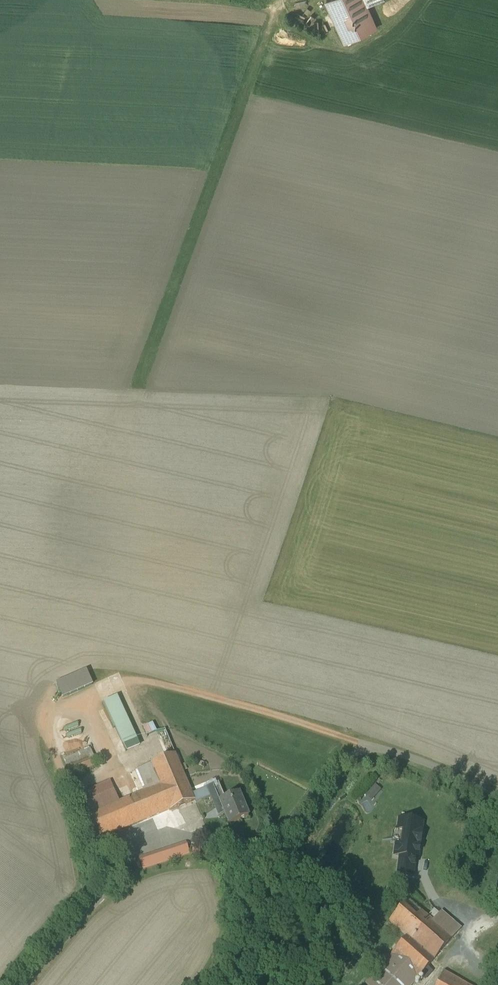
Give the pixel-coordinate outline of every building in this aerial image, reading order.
[(326,2),(345,42),(377,28),(364,0),(331,0),(326,2)] [(89,688),(83,674),(55,687),(61,700),(89,688)] [(85,732),(86,727),(84,721),(81,717),(77,714),(71,713),(66,714),(61,717),(58,722),(57,727),(59,733),(62,737),(66,740),(72,741),(77,740),(82,737),(85,732)] [(91,749),(65,759),(68,768),(94,757),(91,749)] [(145,792),(120,803),(115,790),(83,804),(98,840),(195,800),(176,754),(136,771),(145,792)] [(94,757),(68,768),(72,775),(98,765),(94,757)] [(239,794),(225,800),(219,786),(214,788),(213,786),(208,788),(217,809),(219,808),(221,814),(225,812),(230,825),(249,817),(239,794)] [(422,823),(400,820),(395,855),(417,858),(422,823)] [(187,843),(140,859),(143,868),(190,853),(187,843)] [(414,861),(400,859),(398,874),(413,876),(414,861)] [(366,983),(368,984),(412,984),(453,938),(433,921),(409,900),(390,921),(407,937),(366,983)] [(461,929),(441,912),(433,921),(453,938),(461,929)] [(444,972),(437,984),(468,984),(444,972)]
